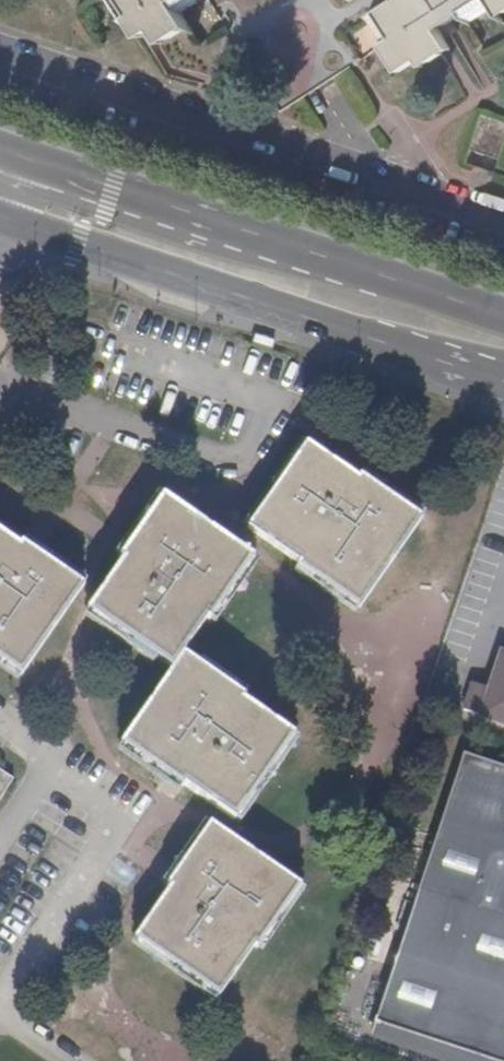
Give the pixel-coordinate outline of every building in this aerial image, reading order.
[(183,35),(169,10),(186,0),(116,0),(128,21),(125,23),(136,43),(148,36),(157,50),(183,35)] [(396,4),(379,16),(393,40),(383,48),(398,74),(418,63),(421,69),(448,53),(436,32),(489,0),(501,21),(503,19),(503,0),(394,0),(396,4)] [(503,147),(503,125),(481,117),(468,150),(499,161),(503,147)] [(421,523),(377,491),(366,506),(351,496),(359,482),(307,446),(248,530),(284,556),(296,564),(295,569),(358,612),(421,523)] [(366,506),(377,491),(368,486),(361,481),(359,482),(351,496),(366,506)] [(119,568),(90,610),(170,666),(180,652),(208,613),(212,616),(251,558),(160,496),(118,557),(124,561),(119,568)] [(86,589),(33,555),(22,548),(22,545),(0,531),(0,664),(23,679),(86,589)] [(243,697),(180,652),(170,666),(114,744),(178,789),(183,782),(192,789),(233,818),(291,737),(240,701),(243,697)] [(501,652),(479,716),(503,724),(503,653),(501,652)] [(462,754),(375,1017),(503,1060),(503,768),(462,754)] [(11,781),(0,774),(0,797),(11,781)] [(260,951),(303,887),(214,828),(180,879),(171,892),(170,891),(135,943),(221,1000),(256,949),(260,951)]
